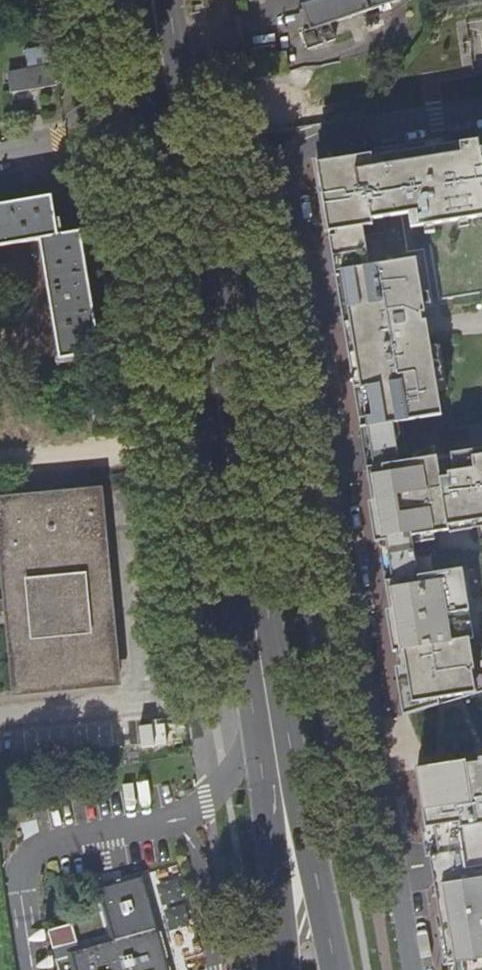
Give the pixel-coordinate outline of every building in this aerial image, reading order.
[(363,0),(302,0),(300,1),(309,27),(318,24),(366,8),(363,0)] [(366,8),(389,0),(363,0),(366,8)] [(318,24),(309,27),(297,32),(301,45),(323,36),(318,24)] [(31,72),(56,68),(52,48),(27,51),(31,72)] [(58,87),(56,68),(31,72),(11,75),(14,93),(58,87)] [(405,716),(440,710),(437,691),(476,685),(468,634),(477,633),(472,596),(481,594),(481,585),(478,559),(438,565),(432,531),(481,523),(481,437),(409,448),(405,419),(442,413),(423,298),(432,296),(424,246),(370,255),(363,217),(377,215),(376,206),(407,201),(412,229),(481,217),(481,137),(315,164),(346,352),(374,528),(405,716)] [(61,239),(54,199),(0,208),(0,249),(42,242),(61,239)] [(61,239),(42,242),(62,362),(103,354),(82,235),(61,239)] [(3,503),(12,602),(14,622),(15,630),(20,689),(118,679),(100,491),(3,503)] [(12,602),(0,603),(0,623),(14,622),(12,602)] [(415,768),(431,867),(448,969),(481,969),(481,757),(415,768)] [(56,959),(59,969),(168,969),(142,879),(97,891),(111,939),(71,950),(71,955),(56,959)] [(71,922),(48,929),(53,947),(77,941),(71,922)]
